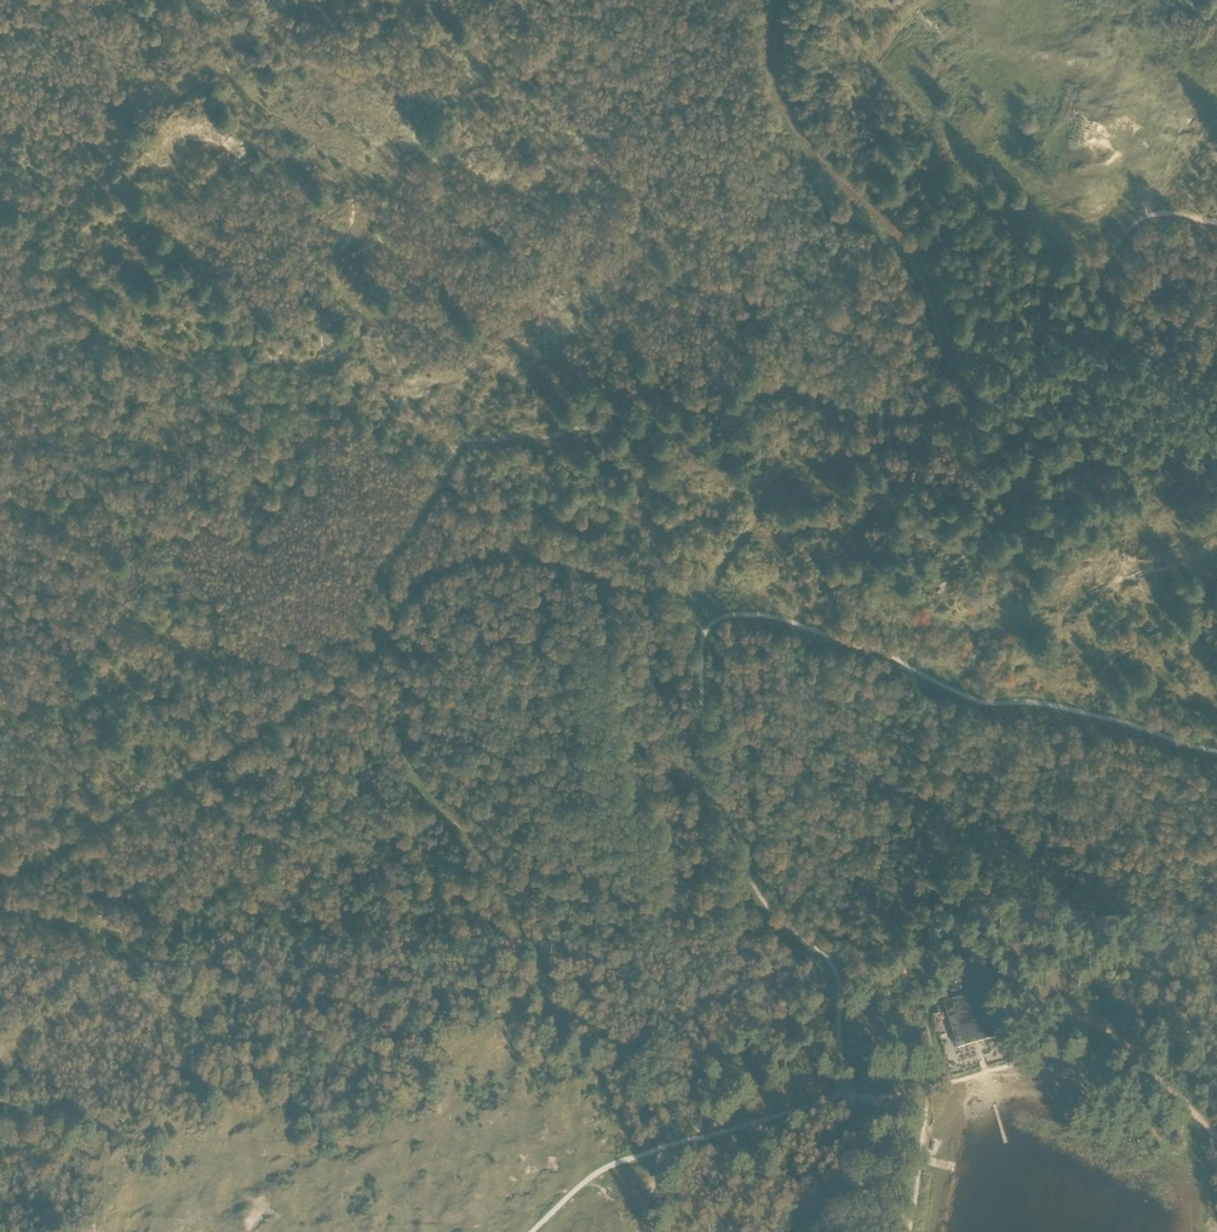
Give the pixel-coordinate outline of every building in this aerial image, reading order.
[(982,984),(979,974),(965,978),(968,989),(982,984)] [(984,992),(944,1004),(957,1046),(978,1040),(987,1037),(990,1046),(1002,1042),(997,1027),(995,1028),(986,998),(984,992)]
